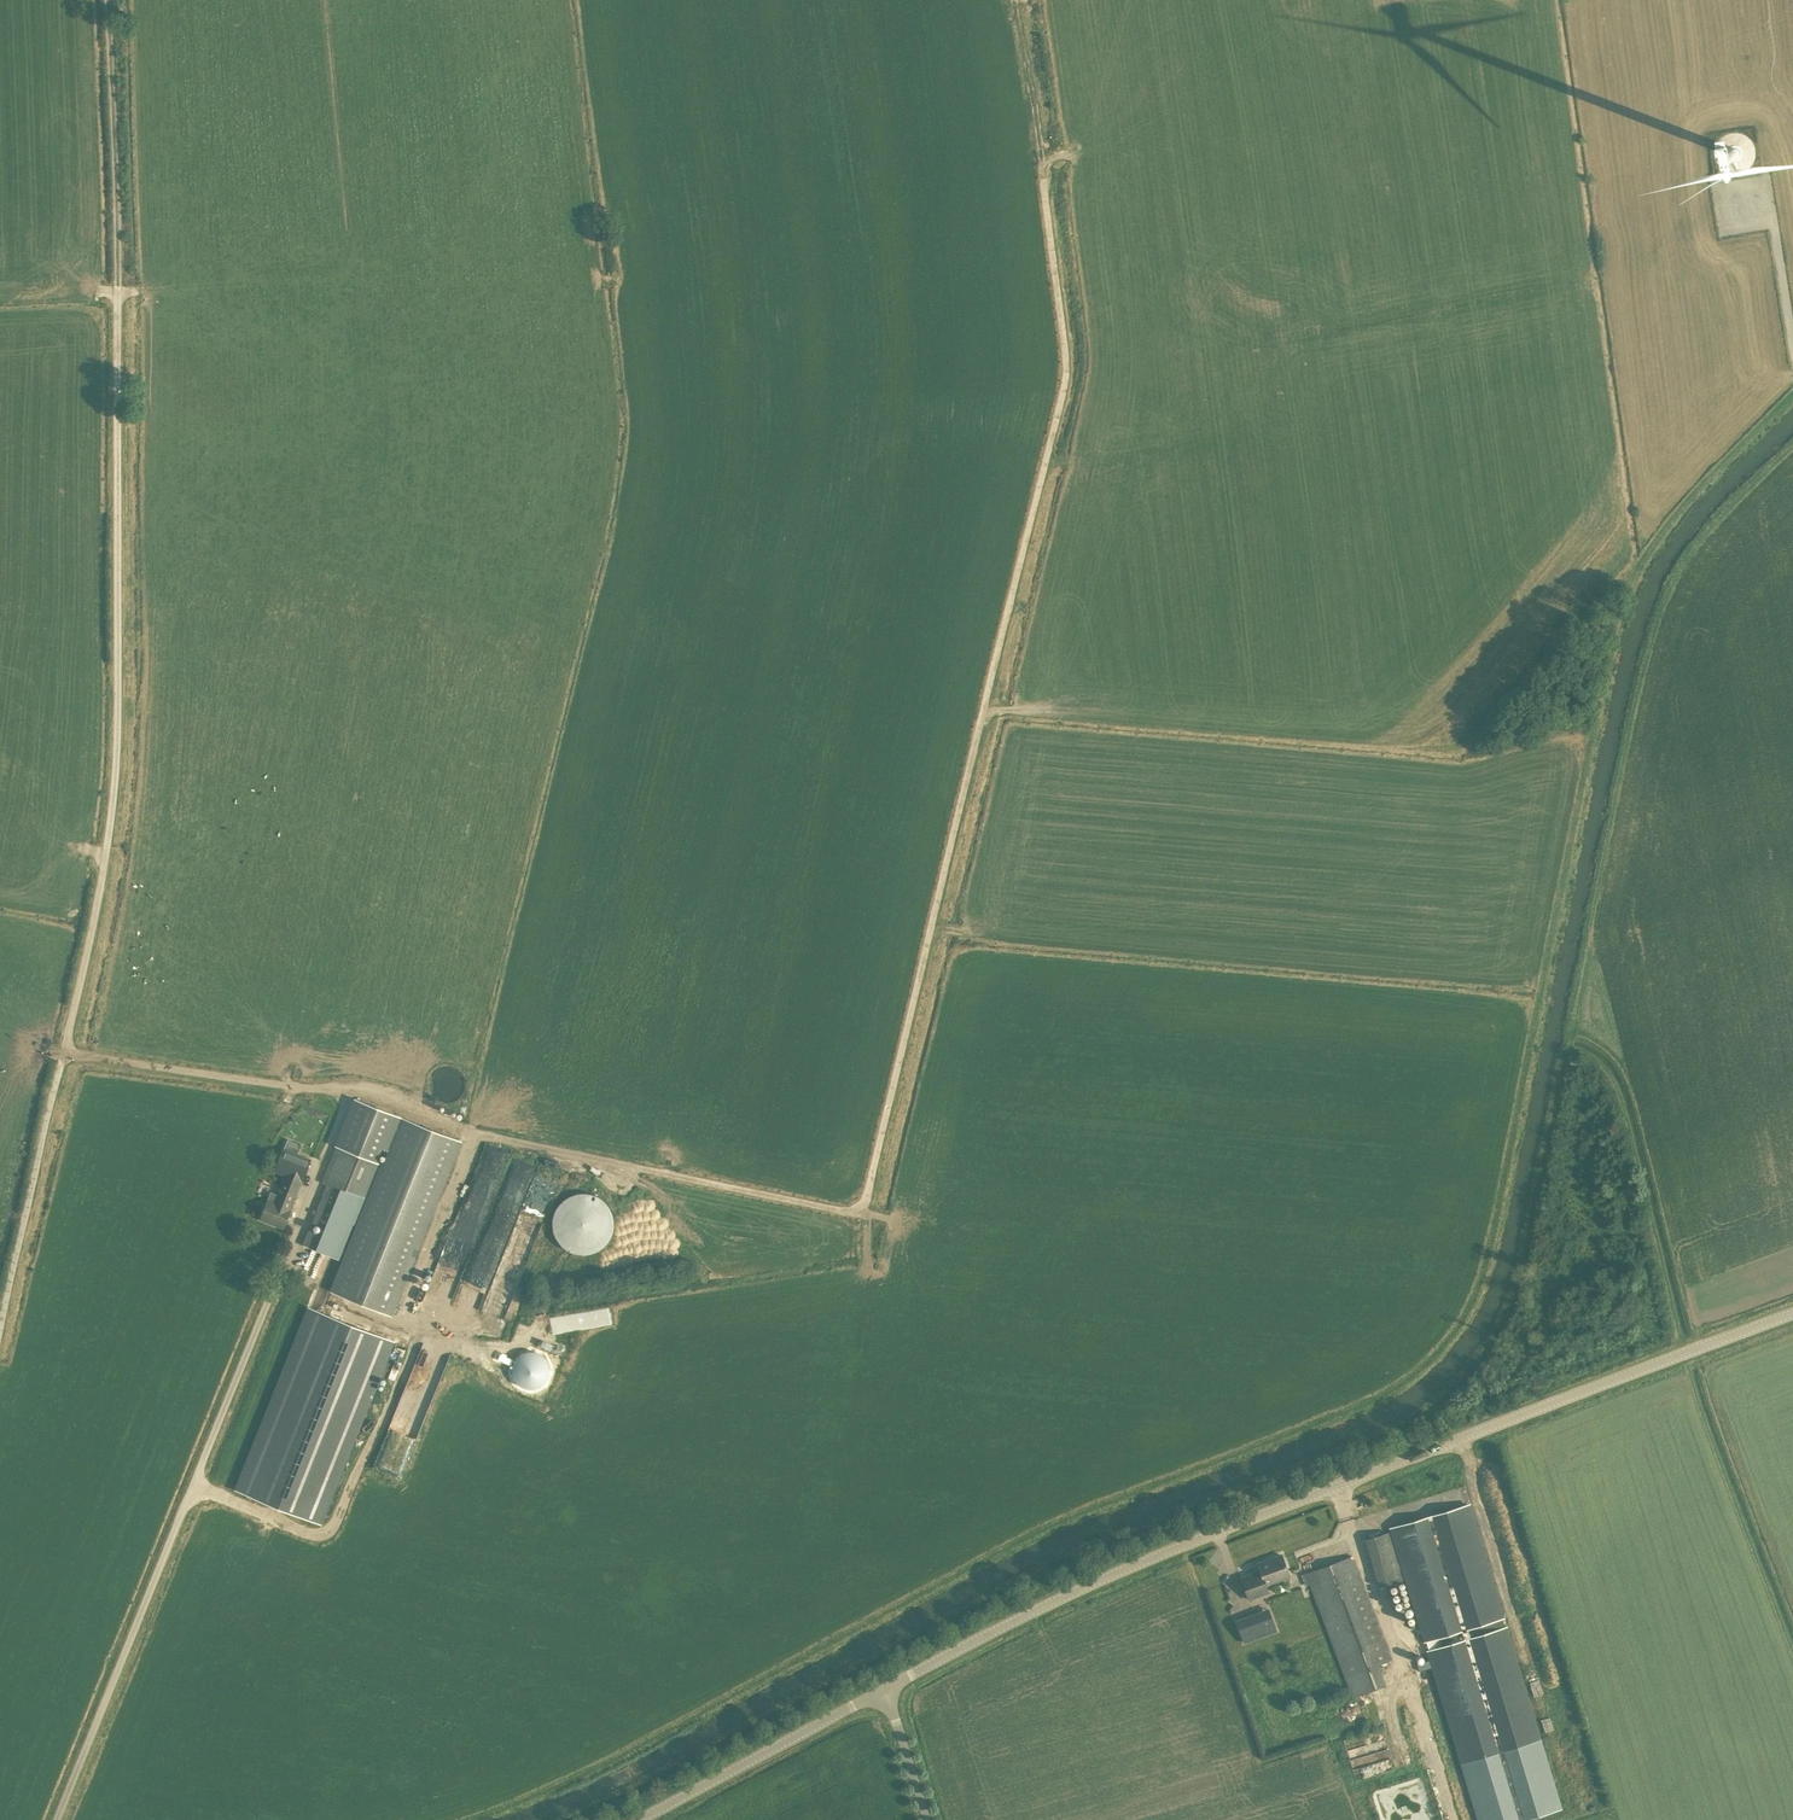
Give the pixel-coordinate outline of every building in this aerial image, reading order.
[(1741,156),(1741,155),(1741,154),(1741,153),(1740,153),(1740,152),(1739,151),(1738,151),(1738,150),(1737,150),(1736,150),(1735,150),(1734,150),(1733,151),(1732,151),(1732,152),(1731,152),(1731,153),(1731,154),(1731,155),(1730,155),(1731,156),(1731,157),(1731,158),(1732,159),(1733,160),(1734,160),(1735,160),(1735,161),(1736,161),(1737,160),(1738,160),(1739,160),(1739,159),(1740,159),(1740,158),(1741,157),(1741,156)] [(460,1141),(402,1118),(353,1098),(335,1144),(337,1145),(322,1182),(327,1184),(303,1244),(339,1259),(358,1214),(363,1216),(333,1290),(390,1313),(460,1141)] [(482,1147),(475,1189),(494,1192),(497,1176),(491,1175),(496,1150),(482,1147)] [(268,1199),(261,1218),(270,1222),(271,1221),(284,1226),(291,1208),(310,1159),(283,1148),(275,1169),(285,1174),(274,1202),(268,1199)] [(566,1197),(562,1200),(559,1203),(557,1206),(556,1208),(554,1212),(553,1215),(552,1219),(552,1223),(552,1227),(553,1230),(555,1235),(556,1238),(559,1242),(562,1245),(564,1247),(568,1249),(570,1250),(575,1252),(577,1252),(582,1253),(585,1253),(588,1252),(591,1252),(595,1250),(599,1248),(601,1246),(605,1243),(607,1240),(609,1236),(610,1234),(611,1231),(612,1227),(612,1223),(612,1219),(611,1214),(610,1210),(608,1207),(605,1203),(602,1200),(599,1198),(595,1196),(590,1194),(586,1193),(581,1193),(577,1193),(574,1194),(570,1195),(566,1197)] [(309,1305),(235,1488),(320,1522),(394,1339),(309,1305)] [(514,1360),(501,1355),(498,1360),(512,1366),(512,1367),(512,1368),(512,1369),(512,1370),(512,1371),(512,1372),(512,1374),(512,1375),(513,1376),(513,1377),(514,1379),(515,1380),(515,1381),(517,1383),(518,1384),(519,1385),(520,1385),(521,1386),(522,1387),(524,1388),(526,1388),(527,1389),(529,1389),(530,1389),(531,1389),(533,1389),(535,1388),(536,1388),(537,1387),(539,1387),(541,1386),(542,1385),(543,1384),(544,1383),(545,1382),(546,1381),(546,1380),(547,1379),(548,1377),(548,1376),(549,1374),(549,1373),(549,1371),(549,1369),(549,1368),(549,1366),(549,1365),(548,1364),(548,1363),(547,1361),(546,1360),(546,1359),(544,1357),(542,1355),(541,1355),(540,1354),(539,1353),(537,1352),(536,1352),(535,1352),(533,1351),(532,1351),(531,1351),(530,1351),(529,1351),(528,1351),(527,1351),(526,1352),(525,1352),(524,1352),(523,1352),(523,1353),(522,1353),(521,1354),(520,1354),(520,1355),(519,1355),(518,1356),(517,1357),(516,1358),(515,1359),(514,1360)] [(1478,1819),(1506,1819),(1561,1803),(1471,1504),(1391,1528),(1401,1563),(1399,1563),(1389,1531),(1366,1538),(1380,1585),(1403,1578),(1400,1568),(1402,1568),(1478,1819)] [(1259,1570),(1241,1577),(1249,1600),(1268,1592),(1265,1585),(1290,1576),(1282,1555),(1257,1564),(1259,1570)] [(1354,1555),(1305,1573),(1352,1698),(1386,1685),(1378,1665),(1392,1660),(1354,1555)] [(1268,1608),(1235,1620),(1244,1644),(1277,1631),(1268,1608)] [(1537,1671),(1529,1673),(1532,1685),(1540,1683),(1537,1671)]
